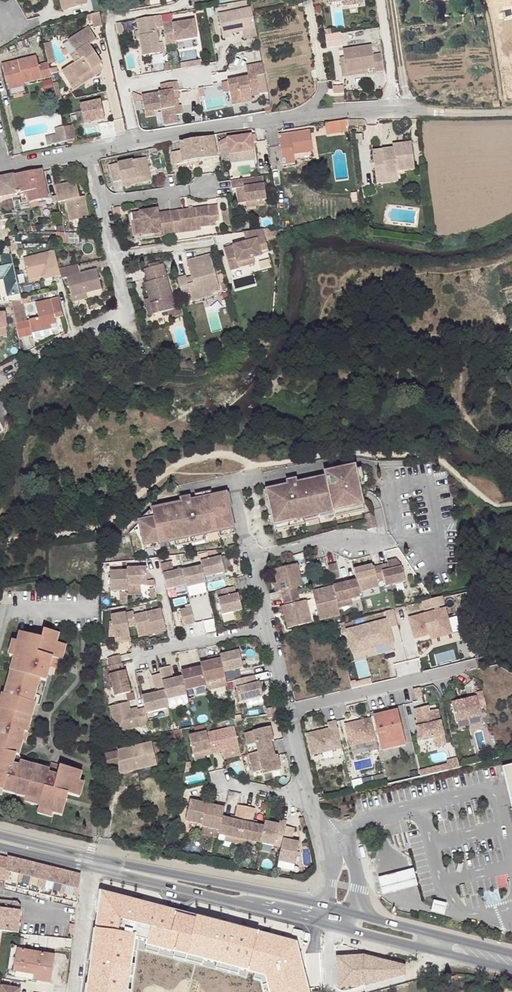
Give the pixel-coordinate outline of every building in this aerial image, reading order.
[(65,0),(60,0),(63,11),(68,10),(65,0)] [(68,10),(87,5),(86,0),(65,0),(68,10)] [(256,29),(252,7),(218,14),(223,38),(231,37),(230,34),(242,32),(256,29)] [(99,13),(91,16),(93,28),(102,26),(99,13)] [(160,54),(154,17),(136,20),(138,31),(139,38),(143,56),(160,54)] [(197,39),(194,21),(172,24),(171,21),(162,23),(166,46),(176,44),(175,42),(197,39)] [(102,65),(89,45),(97,41),(88,28),(67,41),(75,53),(70,57),(74,64),(61,72),(71,88),(79,83),(81,86),(95,76),(101,73),(102,69),(102,67),(102,65)] [(257,37),(256,29),(242,32),(244,40),(257,37)] [(340,34),(325,36),(327,49),(342,47),(340,34)] [(26,47),(24,41),(18,43),(20,49),(26,47)] [(373,55),(371,45),(343,49),(346,73),(374,68),(374,72),(383,71),(381,54),(373,55)] [(38,66),(36,57),(1,65),(6,84),(8,83),(23,80),(24,84),(42,79),(51,77),(48,63),(38,66)] [(367,70),(346,73),(344,57),(341,58),(343,77),(368,73),(367,70)] [(200,60),(180,63),(181,69),(201,65),(200,60)] [(251,96),(268,93),(262,63),(246,67),(248,77),(227,81),(232,105),(243,103),(243,99),(251,97),(251,96)] [(24,84),(23,80),(8,83),(9,91),(25,87),(24,84)] [(61,99),(57,82),(53,83),(57,101),(61,99)] [(178,90),(176,82),(160,85),(162,92),(172,91),(172,92),(178,90)] [(172,92),(172,91),(162,92),(141,96),(145,113),(153,111),(161,110),(164,125),(177,123),(176,116),(182,114),(181,106),(178,107),(175,108),(172,92)] [(100,101),(80,105),(84,124),(105,119),(100,101)] [(346,120),(325,123),(326,134),(348,131),(346,120)] [(72,124),(63,127),(67,142),(68,145),(76,143),(75,140),(76,140),(72,124)] [(67,142),(63,127),(55,129),(56,135),(45,138),(47,146),(67,142)] [(310,131),(278,136),(282,165),(295,163),(294,162),(293,156),(313,153),(310,131)] [(253,152),(251,135),(228,138),(220,142),(220,150),(228,147),(229,155),(253,152)] [(214,137),(180,143),(181,152),(172,153),(174,164),(218,157),(214,137)] [(414,169),(411,143),(393,146),(393,149),(382,151),(382,156),(373,156),(377,184),(398,182),(396,171),(414,169)] [(313,153),(293,156),(294,162),(314,158),(313,153)] [(151,181),(146,157),(141,158),(145,177),(121,182),(122,187),(151,181)] [(141,158),(109,165),(113,182),(121,180),(121,182),(145,177),(141,158)] [(0,178),(0,198),(28,193),(30,203),(47,200),(41,170),(0,178)] [(263,177),(231,181),(232,189),(237,189),(244,188),(245,202),(257,201),(266,199),(263,177)] [(84,197),(79,197),(76,181),(55,186),(58,202),(65,200),(70,221),(88,218),(84,197)] [(245,202),(244,188),(237,189),(238,203),(245,202)] [(217,205),(170,212),(173,234),(182,233),(182,230),(201,227),(210,226),(210,222),(215,222),(220,221),(217,205)] [(158,213),(157,210),(140,212),(141,220),(143,233),(143,236),(154,234),(154,238),(173,234),(170,212),(158,213)] [(141,220),(140,212),(132,213),(133,221),(135,220),(141,220)] [(278,239),(277,227),(262,230),(265,240),(278,239)] [(265,240),(262,230),(243,232),(246,242),(233,246),(233,249),(224,251),(230,271),(239,269),(238,263),(254,259),(253,256),(261,254),(268,250),(265,240)] [(79,244),(78,233),(65,233),(67,244),(79,244)] [(19,253),(17,243),(9,243),(11,255),(19,253)] [(60,275),(54,251),(23,259),(28,280),(44,276),(52,274),(53,277),(60,275)] [(220,291),(210,254),(186,261),(191,277),(193,283),(188,284),(186,278),(186,276),(178,278),(183,296),(190,294),(200,291),(201,297),(212,293),(220,291)] [(11,255),(1,257),(2,264),(3,267),(0,267),(0,280),(3,279),(7,297),(20,294),(11,255)] [(255,264),(254,259),(238,263),(239,268),(255,264)] [(174,305),(166,275),(163,264),(144,269),(147,282),(145,283),(149,299),(154,315),(167,311),(175,309),(174,305)] [(97,270),(80,274),(78,265),(59,269),(60,275),(61,279),(66,278),(71,297),(86,293),(102,289),(97,270)] [(201,297),(200,291),(190,294),(192,302),(213,296),(212,293),(201,297)] [(86,293),(71,297),(73,303),(87,299),(86,293)] [(26,321),(22,303),(31,301),(30,296),(20,298),(21,302),(12,303),(16,324),(26,321)] [(63,316),(59,298),(35,303),(38,318),(29,321),(32,333),(51,329),(57,328),(55,319),(63,316)] [(154,315),(149,299),(143,300),(148,316),(154,315)] [(182,315),(178,304),(174,305),(175,309),(167,311),(169,318),(182,315)] [(32,333),(29,321),(26,321),(16,324),(18,338),(32,334),(32,333)] [(51,329),(32,333),(32,334),(34,340),(53,336),(51,329)] [(360,469),(354,471),(358,485),(363,484),(360,469)] [(287,486),(265,491),(273,525),(303,519),(302,515),(332,509),(332,512),(362,505),(358,485),(354,471),(333,476),(332,472),(324,473),(325,477),(295,484),(294,480),(286,482),(287,486)] [(211,497),(210,491),(195,495),(196,500),(211,497)] [(218,532),(233,528),(226,494),(211,497),(196,500),(189,502),(189,498),(180,500),(181,504),(151,510),(154,519),(142,522),(139,522),(144,546),(159,543),(173,539),(174,542),(204,535),(203,533),(218,530),(218,532)] [(363,511),(362,505),(332,512),(333,514),(334,517),(363,511)] [(332,509),(302,515),(303,519),(303,521),(333,514),(332,512),(332,509)] [(154,519),(152,512),(149,513),(142,519),(142,522),(154,519)] [(376,527),(373,512),(363,514),(367,529),(376,527)] [(303,521),(303,519),(273,525),(274,531),(304,524),(303,521)] [(235,534),(233,528),(218,532),(219,537),(235,534)] [(204,535),(174,542),(175,547),(205,540),(204,535)] [(159,543),(144,546),(145,551),(160,548),(159,543)] [(225,572),(221,557),(209,560),(207,552),(206,552),(205,552),(198,554),(201,566),(204,577),(225,572)] [(401,566),(396,559),(387,561),(387,564),(372,567),(372,565),(354,569),(356,580),(359,592),(379,587),(377,582),(384,580),(386,586),(405,582),(401,566)] [(205,583),(201,566),(182,571),(182,569),(173,571),(171,562),(160,565),(162,574),(166,590),(186,585),(186,587),(205,583)] [(288,628),(311,622),(306,600),(299,602),(296,587),(302,585),(297,564),(291,565),(273,569),(279,591),(281,591),(285,605),(282,606),(284,615),(288,628)] [(340,577),(336,564),(328,566),(331,579),(340,577)] [(147,581),(146,567),(127,568),(127,571),(127,586),(147,585),(147,581)] [(127,571),(109,572),(111,592),(128,591),(127,586),(127,571)] [(356,580),(332,586),(312,591),(319,620),(340,615),(338,608),(337,603),(351,599),(360,597),(359,592),(356,580)] [(237,595),(235,587),(216,591),(217,599),(218,599),(222,614),(233,612),(242,610),(238,594),(237,595)] [(194,596),(199,619),(214,617),(210,593),(194,596)] [(414,639),(431,635),(432,640),(454,634),(444,596),(412,604),(414,614),(408,615),(414,639)] [(351,599),(337,603),(338,608),(352,605),(351,599)] [(195,623),(191,607),(180,610),(183,622),(186,625),(195,623)] [(392,644),(403,641),(395,608),(385,611),(387,618),(346,628),(354,660),(394,651),(392,644)] [(166,631),(161,609),(134,615),(133,612),(126,613),(128,627),(136,625),(138,637),(166,631)] [(233,612),(222,614),(223,622),(235,619),(233,612)] [(128,627),(126,613),(110,616),(112,624),(109,625),(109,637),(114,637),(115,639),(130,636),(128,627)] [(198,633),(217,631),(215,620),(196,622),(198,633)] [(20,633),(17,642),(13,641),(9,656),(14,657),(0,709),(0,794),(2,795),(3,790),(26,796),(25,800),(39,804),(37,813),(52,817),(53,813),(62,816),(68,794),(79,797),(83,782),(79,781),(82,772),(60,766),(58,772),(20,761),(19,765),(13,764),(16,754),(19,755),(23,740),(22,740),(25,732),(28,733),(32,718),(30,718),(40,680),(46,681),(50,667),(52,658),(61,660),(65,645),(56,643),(58,634),(44,630),(41,639),(20,633)] [(243,668),(239,651),(220,655),(220,658),(224,672),(243,668)] [(119,655),(109,657),(109,666),(121,663),(119,655)] [(59,660),(52,658),(50,667),(56,668),(59,660)] [(225,678),(220,658),(208,661),(207,658),(200,660),(201,664),(205,683),(225,678)] [(130,692),(125,671),(124,671),(122,663),(121,663),(109,666),(111,674),(109,675),(115,696),(130,692)] [(206,686),(201,664),(193,666),(193,668),(181,671),(182,676),(186,691),(206,686)] [(186,691),(182,676),(172,679),(169,666),(159,669),(160,674),(165,690),(167,700),(187,695),(186,691)] [(165,690),(160,674),(152,676),(155,687),(158,688),(159,692),(165,690)] [(256,683),(254,675),(234,681),(240,702),(263,696),(261,690),(259,682),(256,683)] [(225,678),(205,683),(206,686),(207,691),(227,686),(225,678)] [(167,700),(165,690),(159,692),(142,696),(145,707),(146,713),(169,707),(167,700)] [(474,698),(449,704),(453,722),(479,716),(474,698)] [(145,707),(138,709),(137,708),(130,709),(128,702),(109,706),(116,732),(149,725),(145,707)] [(414,708),(419,739),(434,737),(435,746),(446,744),(440,709),(430,711),(429,705),(414,708)] [(278,716),(276,707),(266,709),(268,718),(278,716)] [(404,739),(397,710),(373,716),(380,745),(404,739)] [(329,728),(307,732),(311,754),(343,748),(338,720),(328,722),(329,728)] [(234,726),(206,733),(210,750),(211,754),(222,751),(239,747),(234,726)] [(275,756),(271,741),(274,741),(270,727),(244,733),(247,745),(256,743),(258,752),(248,754),(253,772),(262,771),(263,774),(281,770),(277,755),(275,756)] [(494,728),(476,731),(478,749),(496,746),(494,728)] [(206,733),(206,732),(189,736),(193,754),(210,750),(206,733)] [(404,739),(380,745),(382,750),(405,744),(404,739)] [(461,748),(459,741),(452,743),(454,750),(461,748)] [(162,764),(157,742),(102,755),(102,766),(118,763),(119,774),(162,764)] [(474,751),(472,744),(461,747),(464,754),(474,751)] [(239,747),(222,751),(224,759),(241,755),(239,747)] [(210,750),(193,754),(195,761),(205,759),(204,756),(211,754),(210,750)] [(192,769),(190,762),(186,763),(184,771),(192,769)] [(502,767),(511,809),(511,765),(502,767)] [(198,802),(190,800),(185,821),(202,825),(201,827),(203,827),(218,830),(219,830),(219,834),(281,847),(278,861),(294,865),(299,842),(291,840),(294,828),(285,826),(287,821),(280,819),(279,824),(265,822),(264,826),(256,825),(257,822),(252,820),(255,809),(238,805),(235,817),(230,816),(230,819),(223,817),(225,804),(218,803),(218,806),(206,804),(207,801),(199,799),(198,802)] [(218,830),(203,827),(201,834),(217,837),(218,830)] [(80,875),(7,856),(7,858),(4,880),(3,885),(65,900),(77,903),(80,876),(80,875)] [(421,887),(417,870),(383,879),(386,894),(421,887)] [(112,897),(112,895),(96,891),(94,913),(96,913),(98,893),(112,897)] [(133,940),(145,943),(158,946),(174,950),(203,957),(217,961),(240,966),(255,970),(266,972),(271,991),(308,991),(307,989),(303,974),(300,962),(295,943),(289,942),(280,939),(268,936),(256,933),(248,931),(239,929),(224,925),(203,920),(195,918),(183,915),(167,911),(155,908),(138,903),(128,901),(112,897),(98,893),(96,913),(94,931),(90,961),(88,977),(90,986),(89,991),(125,991),(126,990),(128,975),(129,963),(131,949),(133,940)] [(73,932),(77,903),(65,900),(60,933),(66,934),(66,931),(73,932)] [(0,909),(0,931),(14,932),(16,910),(0,909)] [(145,943),(144,949),(157,952),(158,946),(145,943)] [(13,971),(17,949),(11,948),(6,976),(36,981),(38,975),(13,971)] [(55,955),(17,949),(13,971),(38,975),(36,981),(50,983),(55,955)] [(174,950),(172,956),(201,963),(203,957),(174,950)] [(363,956),(353,957),(355,985),(366,985),(404,974),(404,966),(363,956)] [(339,987),(355,985),(353,957),(337,958),(339,987)] [(217,961),(215,966),(238,972),(240,966),(217,961)] [(255,970),(254,976),(261,978),(265,991),(271,991),(266,972),(255,970)]
